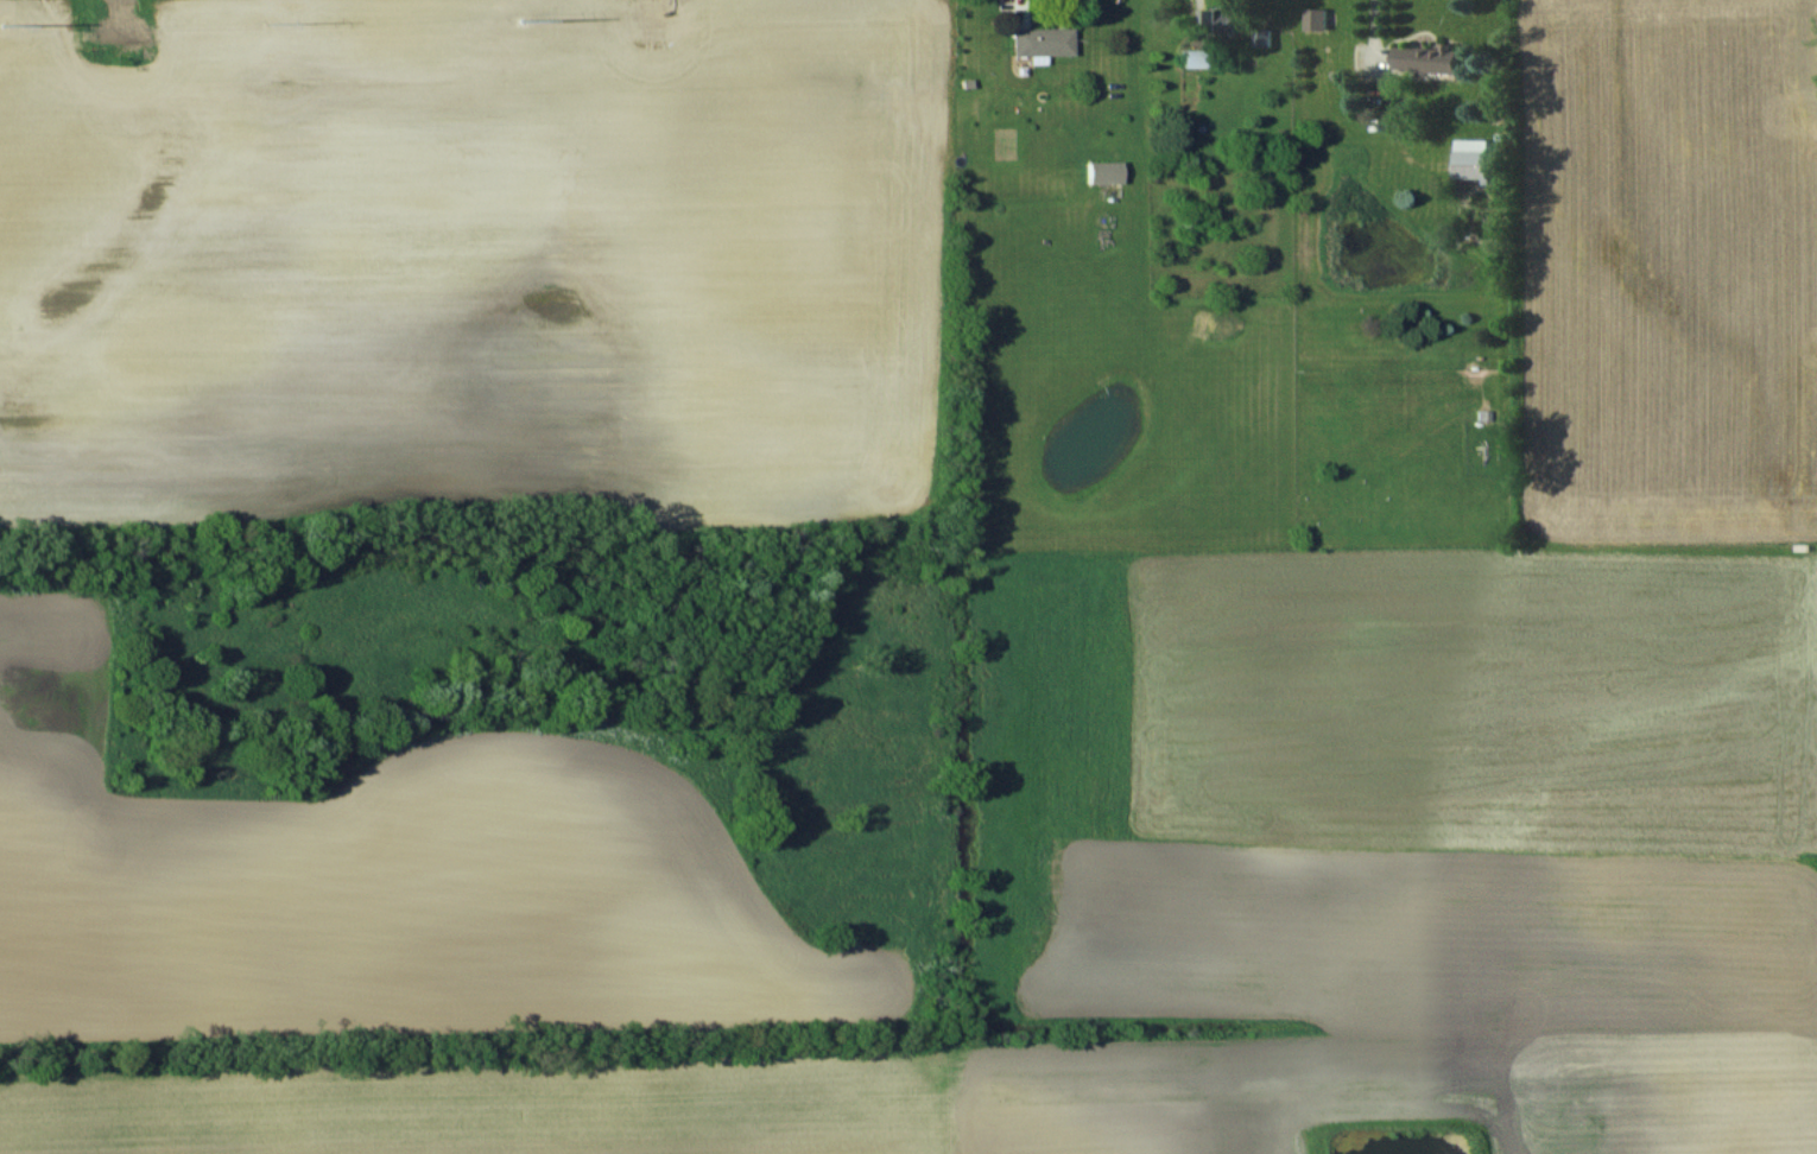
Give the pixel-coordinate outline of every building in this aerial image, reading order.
[(1204,7),(1204,32),(1236,32),(1236,7),(1204,7)] [(1326,7),(1304,8),(1305,30),(1327,29),(1326,7)] [(1396,45),(1395,69),(1459,72),(1460,50),(1445,49),(1445,48),(1396,45)] [(1490,177),(1489,140),(1457,140),(1457,178),(1490,177)] [(1121,160),(1087,161),(1087,182),(1121,182),(1121,160)]
